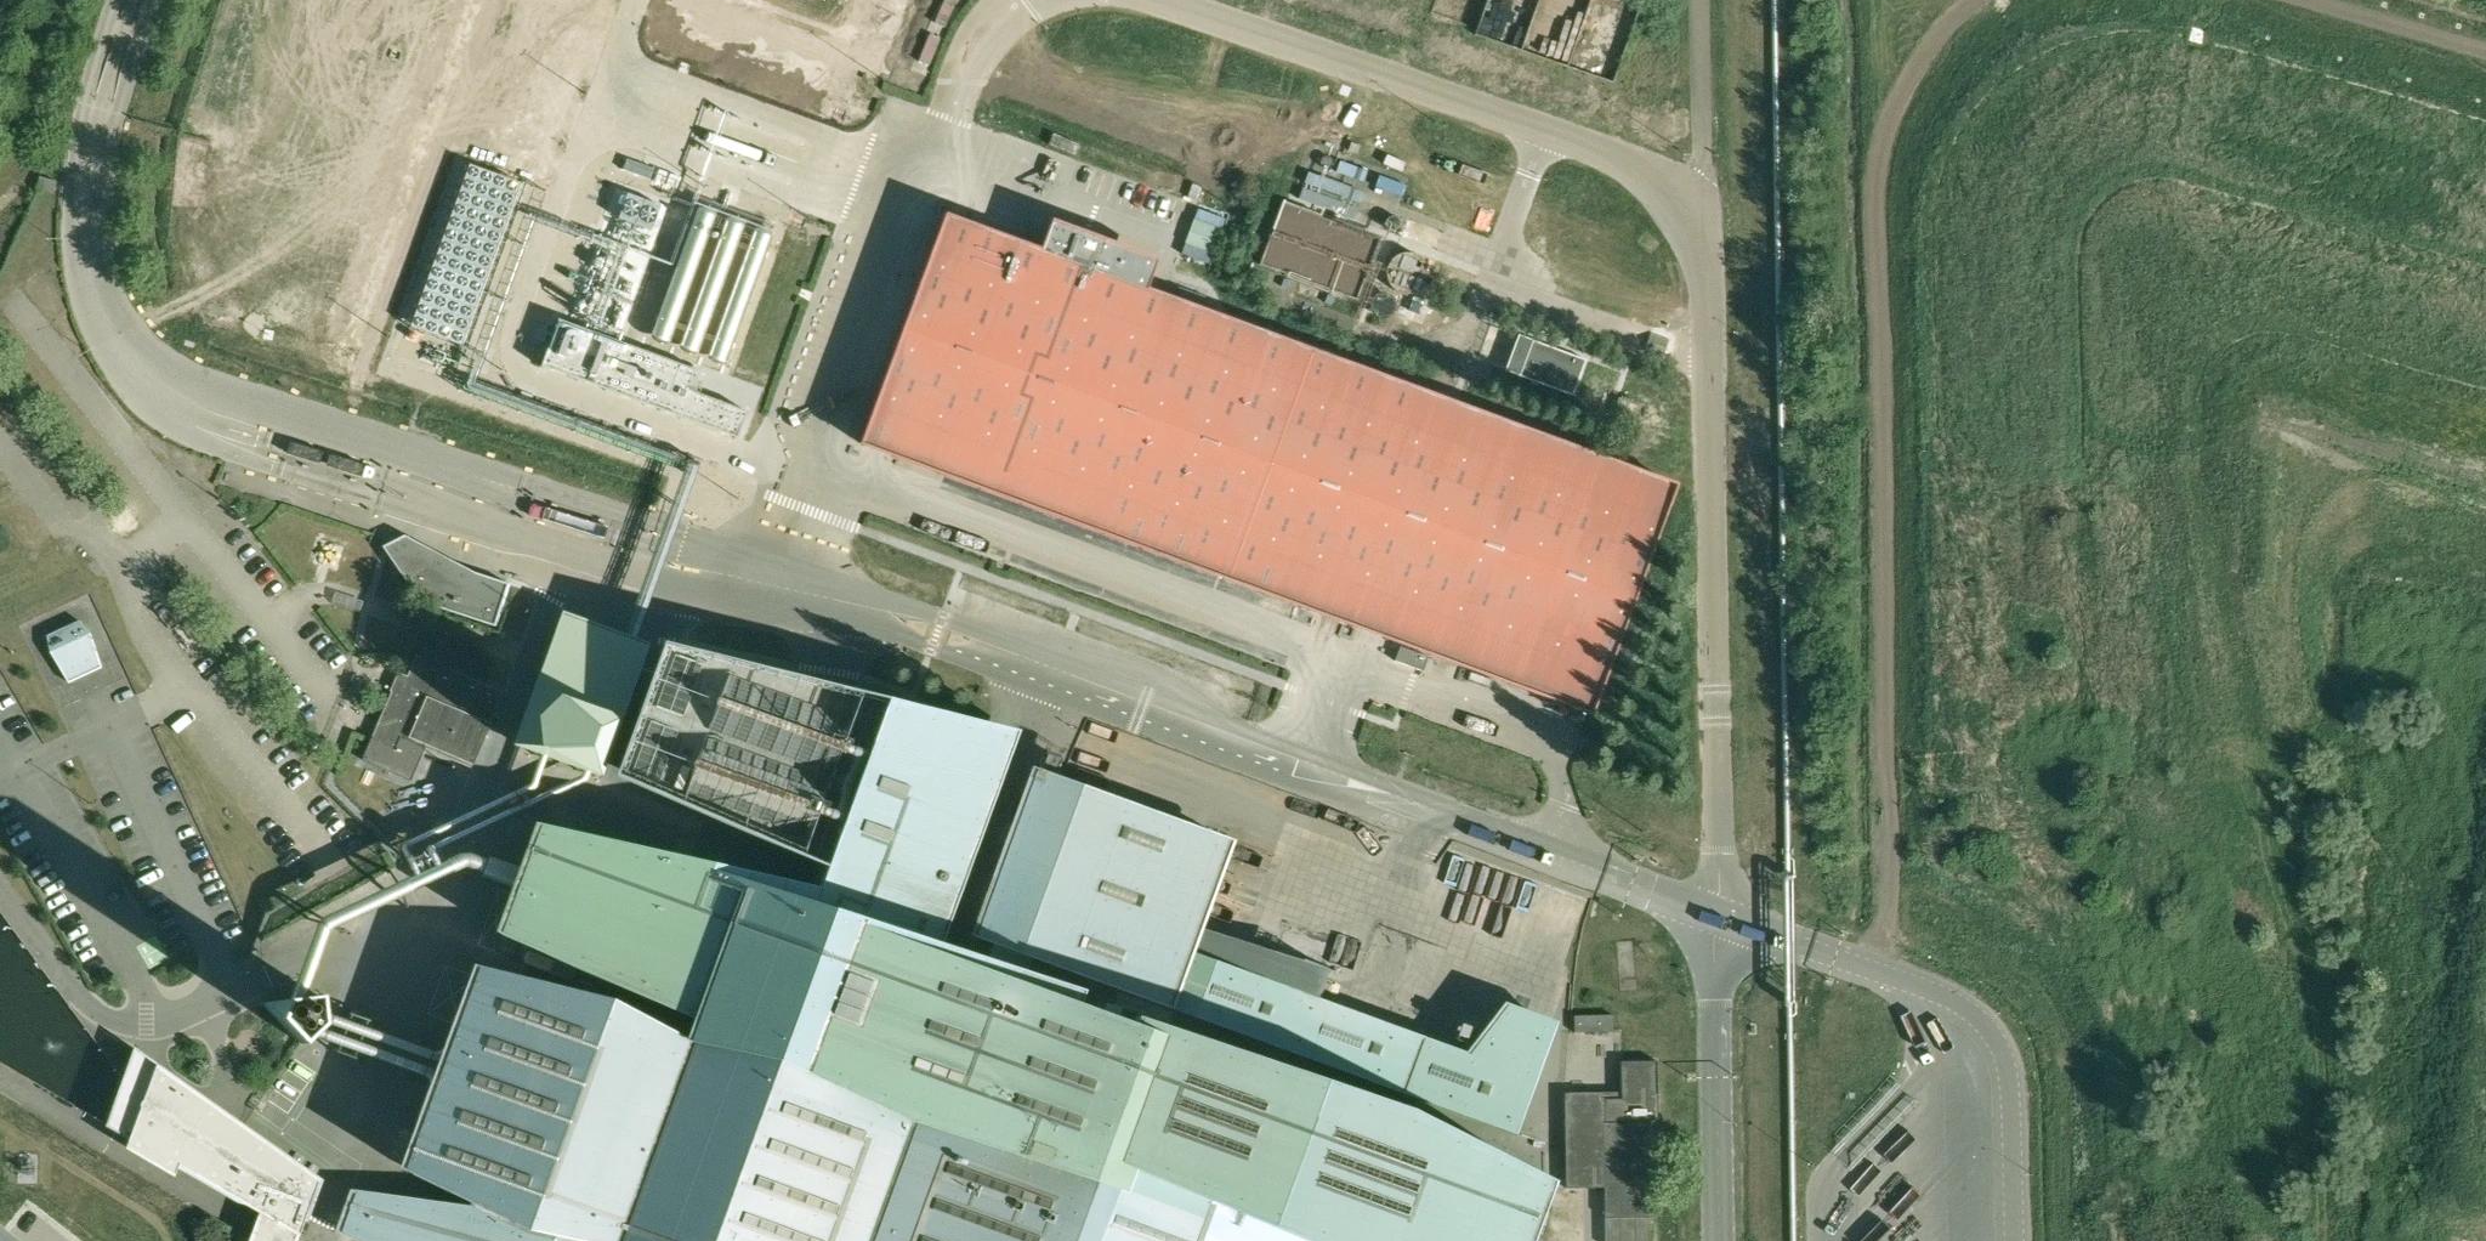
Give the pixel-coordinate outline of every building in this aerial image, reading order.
[(55,182),(40,178),(37,190),(53,194),(55,182)] [(1145,290),(1154,261),(1050,224),(1040,251),(944,215),(861,444),(1591,713),(1675,485),(1145,290)] [(1213,254),(1221,231),(1194,221),(1186,245),(1213,254)] [(1531,339),(1518,376),(1572,396),(1586,360),(1531,339)] [(405,535),(383,547),(421,602),(494,625),(509,583),(475,573),(405,535)] [(81,621),(48,637),(51,653),(69,683),(102,667),(91,634),(81,621)] [(399,676),(371,740),(403,753),(409,738),(472,764),(456,804),(488,817),(522,738),(553,752),(564,727),(527,712),(527,710),(533,695),(516,688),(513,696),(417,655),(406,679),(399,676)] [(708,863),(706,870),(883,934),(882,937),(914,949),(918,950),(919,948),(932,952),(935,943),(938,945),(1016,731),(886,700),(818,887),(708,863)] [(1033,959),(1484,1123),(1504,1066),(1460,1050),(1188,951),(1229,838),(1038,769),(976,938),(995,945),(979,989),(925,969),(932,952),(919,948),(918,950),(914,949),(882,937),(883,934),(706,870),(547,829),(508,935),(697,1010),(693,1020),(687,1040),(609,999),(483,969),(411,1169),(472,1199),(470,1203),(351,1190),(339,1221),(381,1240),(1523,1240),(1543,1185),(1506,1168),(1189,1046),(1166,1057),(1017,1003),(1033,959)] [(285,1001),(278,1020),(303,1044),(324,1023),(320,995),(285,1001)] [(1574,1016),(1574,1033),(1613,1032),(1613,1016),(1574,1016)] [(1605,1217),(1654,1216),(1653,1123),(1659,1123),(1657,1060),(1621,1060),(1622,1098),(1605,1098),(1597,1092),(1565,1093),(1566,1188),(1604,1187),(1605,1217)] [(322,1178),(202,1095),(201,1097),(131,1088),(115,1133),(259,1214),(249,1240),(298,1240),(307,1220),(322,1178)]
